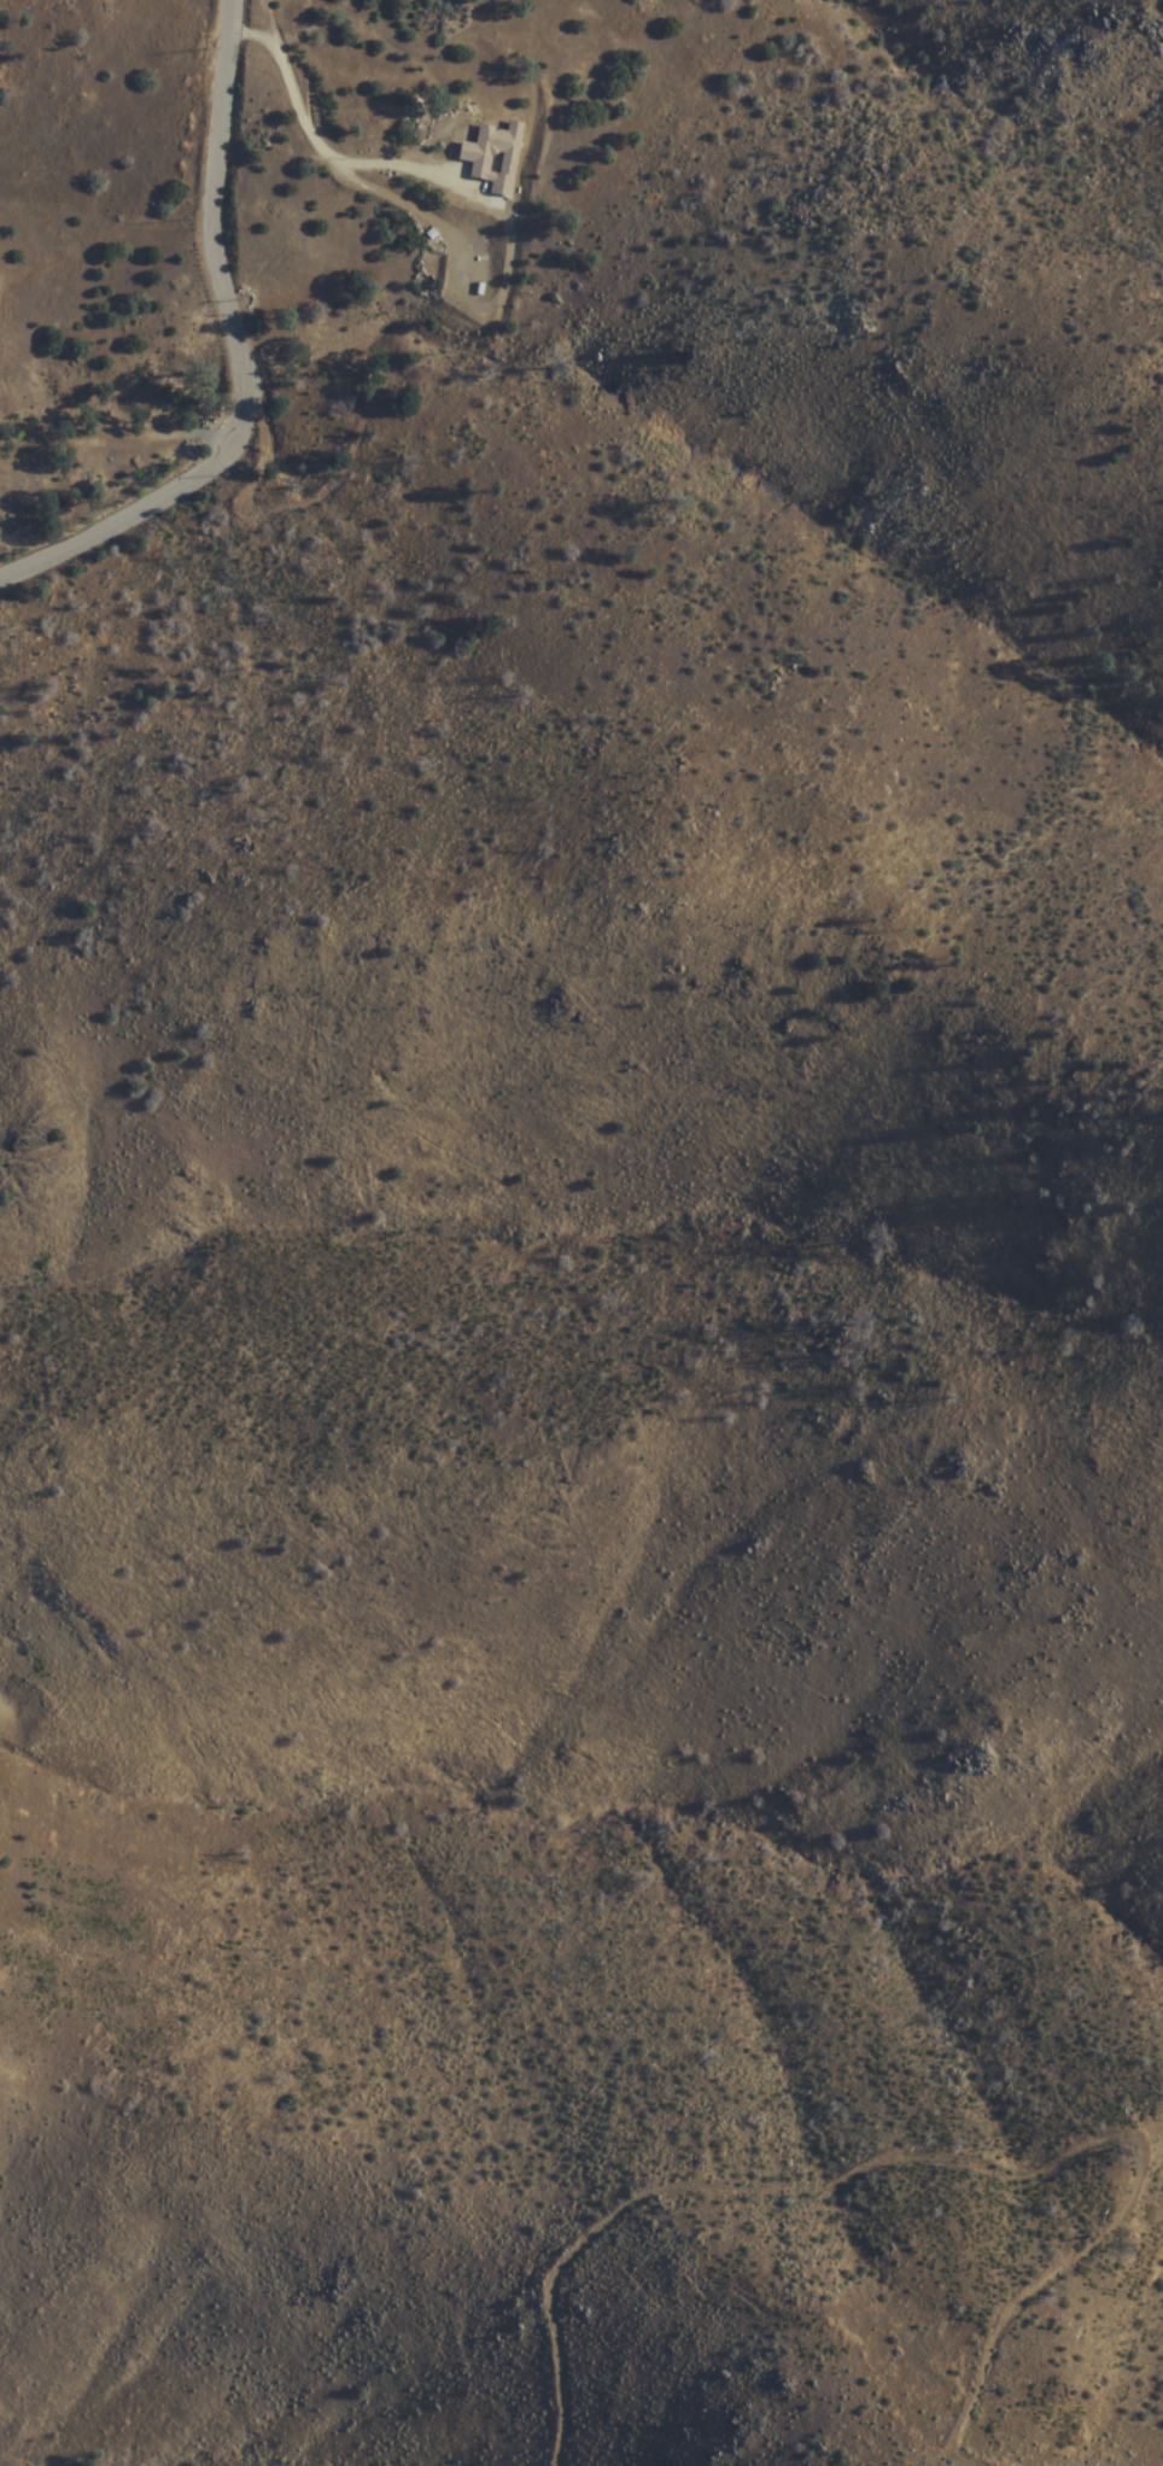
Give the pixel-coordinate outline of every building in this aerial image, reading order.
[(526,122),(512,120),(510,130),(482,125),(479,143),(465,141),(462,160),(475,162),(473,179),(494,182),(492,194),(515,198),(526,122)]
